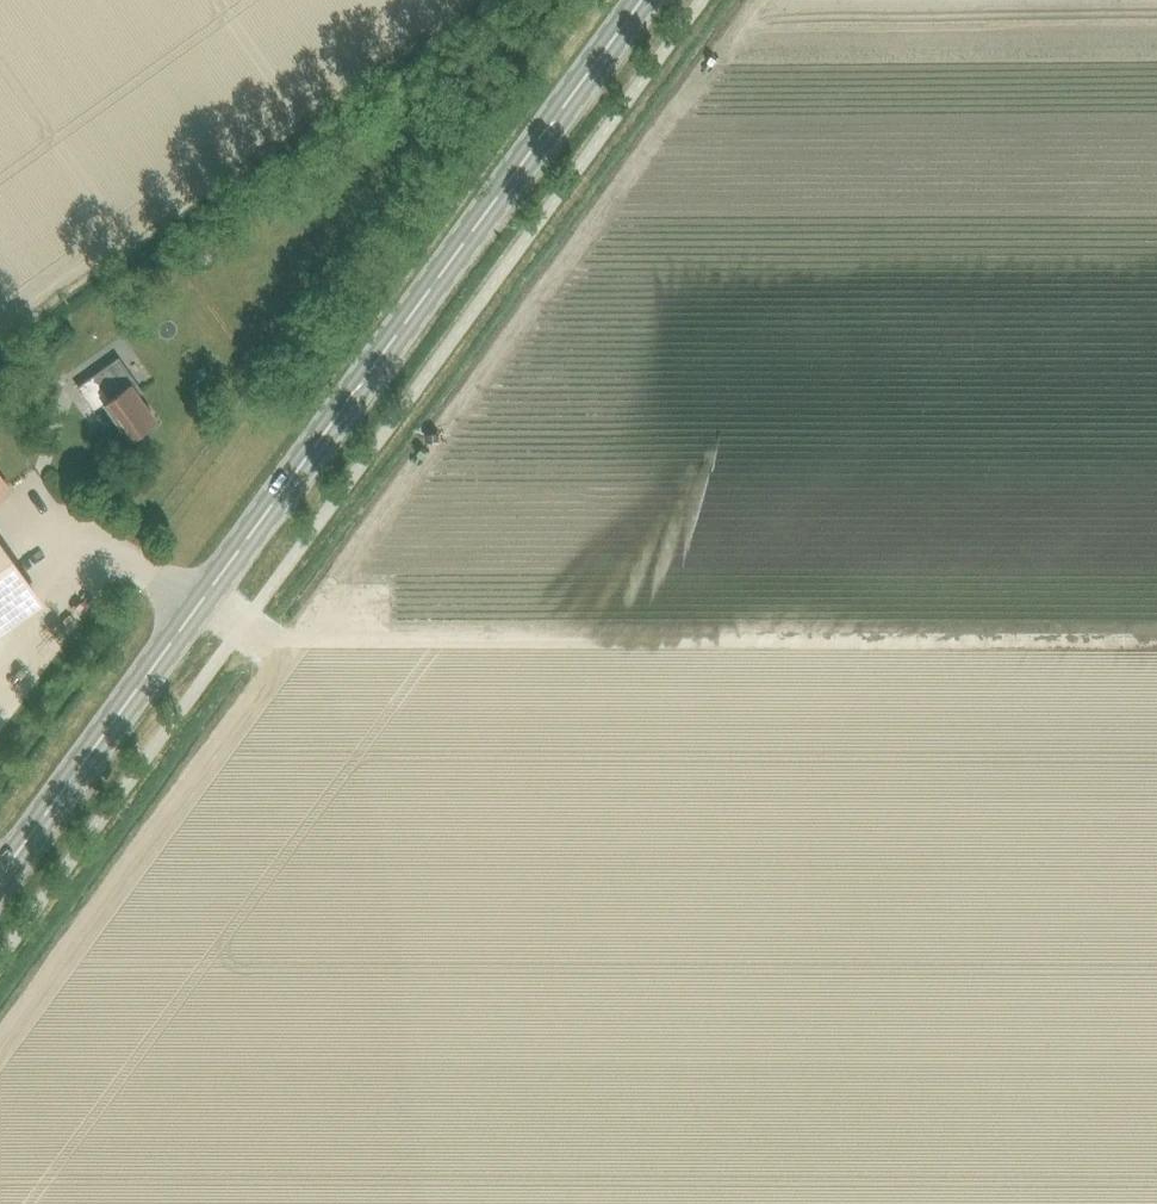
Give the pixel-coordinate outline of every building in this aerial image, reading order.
[(142,393),(133,379),(118,358),(92,376),(108,399),(102,403),(128,441),(155,422),(137,396),(142,393)] [(9,494),(0,482),(0,500),(9,494)] [(32,589),(0,546),(0,612),(32,589)]
